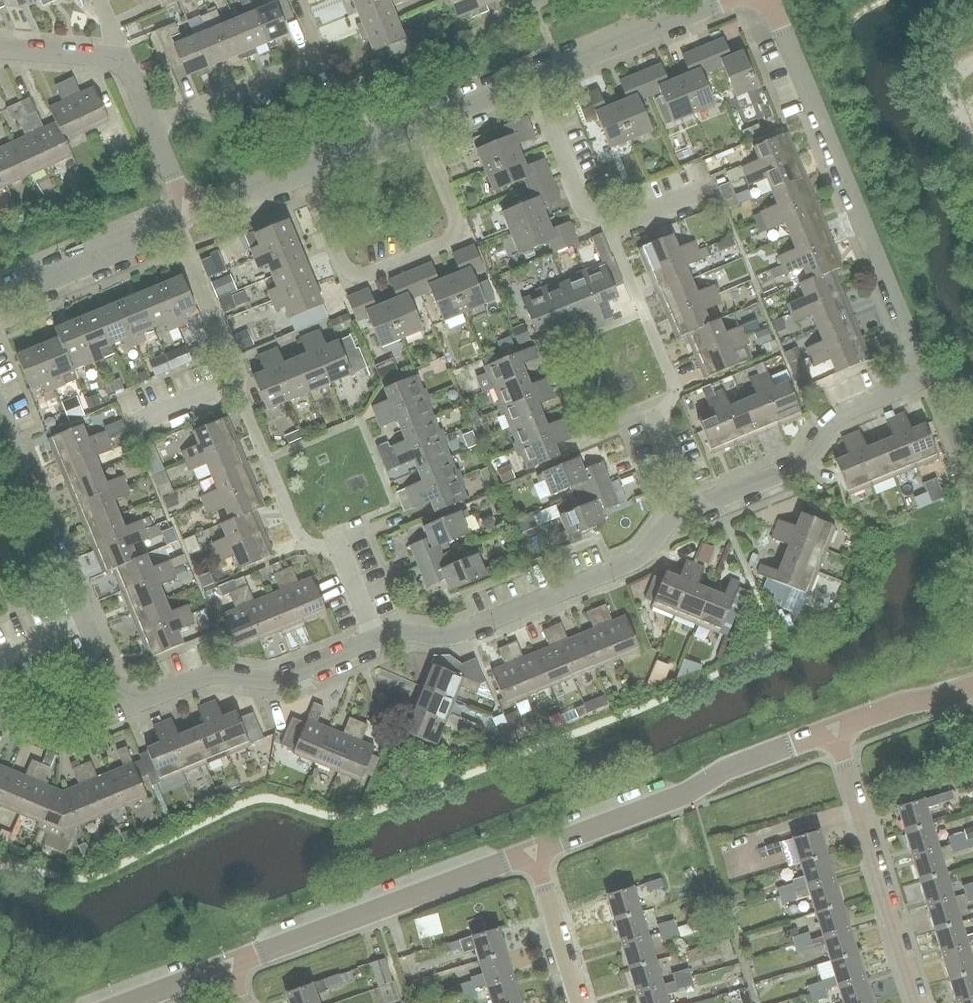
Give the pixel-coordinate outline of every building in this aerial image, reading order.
[(255,12),(251,0),(242,0),(241,0),(247,15),(235,20),(250,56),(258,53),(256,48),(267,43),(268,43),(255,12)] [(255,12),(268,43),(267,43),(270,48),(278,45),(276,39),(288,34),(283,22),(294,17),(287,0),(264,0),(267,7),(255,12)] [(358,11),(384,0),(353,0),(358,11)] [(357,25),(360,33),(397,18),(392,6),(407,0),(384,0),(358,11),(363,23),(357,25)] [(475,0),(438,0),(442,9),(453,5),(458,17),(471,12),(473,17),(481,14),(475,0)] [(481,14),(489,11),(487,5),(499,0),(475,0),(481,14)] [(250,56),(235,20),(223,25),(217,10),(209,13),(228,59),(240,54),(242,60),(250,56)] [(228,59),(209,13),(201,17),(207,32),(195,36),(210,73),(218,70),(216,64),(228,59)] [(423,25),(410,30),(409,27),(401,30),(397,18),(360,33),(364,41),(369,39),(374,51),(387,46),(391,57),(417,47),(442,37),(427,34),(423,25)] [(210,73),(195,36),(183,41),(176,23),(156,31),(161,42),(171,68),(182,63),(188,76),(200,71),(202,76),(210,73)] [(723,38),(703,47),(713,70),(723,66),(736,96),(757,88),(742,52),(731,57),(723,38)] [(702,75),(713,70),(703,47),(683,55),(690,73),(679,78),(694,114),(715,105),(702,75)] [(694,114),(679,78),(668,82),(661,64),(640,72),(650,96),(661,92),(673,122),(694,114)] [(639,101),(650,96),(640,72),(620,81),(628,99),(616,104),(631,140),(652,131),(639,101)] [(74,77),(65,81),(87,131),(110,120),(95,87),(81,93),(74,77)] [(87,131),(65,81),(56,85),(63,102),(50,108),(57,123),(57,122),(66,141),(66,140),(87,131)] [(631,140),(616,104),(605,108),(598,90),(577,98),(587,122),(598,117),(611,148),(631,140)] [(57,122),(57,123),(44,128),(30,98),(21,102),(50,165),(73,155),(66,140),(66,141),(57,122)] [(50,165),(21,102),(7,109),(11,119),(20,122),(26,136),(14,142),(29,175),(50,165)] [(477,150),(485,170),(521,156),(517,145),(535,137),(527,117),(503,126),(508,137),(487,146),(477,150)] [(754,134),(750,125),(742,128),(746,137),(754,134)] [(743,167),(746,176),(797,155),(787,132),(754,146),(759,160),(743,167)] [(483,135),(472,139),(476,150),(477,150),(487,146),(483,135)] [(14,142),(1,148),(0,147),(0,171),(7,185),(29,175),(14,142)] [(806,177),(797,155),(746,176),(750,184),(750,185),(767,178),(772,191),(806,177)] [(526,167),(521,156),(485,170),(494,191),(524,179),(529,189),(552,180),(544,160),(526,167)] [(746,176),(730,182),(733,191),(750,184),(746,176)] [(815,200),(806,177),(772,191),(778,204),(761,211),(761,212),(765,220),(815,200)] [(542,207),(557,201),(561,200),(552,180),(529,189),(533,200),(503,213),(511,233),(547,218),(542,207)] [(730,182),(719,187),(728,208),(739,204),(733,191),(730,182)] [(633,206),(642,202),(637,189),(628,193),(633,206)] [(824,222),(815,200),(765,220),(769,229),(785,223),(791,236),(824,222)] [(754,215),(758,223),(765,220),(761,212),(754,215)] [(570,222),(557,228),(552,230),(547,218),(511,233),(519,254),(550,242),(554,252),(572,245),(578,242),(570,222)] [(251,249),(255,259),(297,241),(288,220),(255,233),(260,245),(251,249)] [(758,223),(762,232),(769,229),(765,220),(758,223)] [(833,244),(824,222),(791,236),(796,249),(779,256),(783,265),(833,244)] [(648,271),(698,250),(694,241),(678,248),(672,235),(639,249),(648,271)] [(306,262),(297,241),(255,259),(259,268),(268,265),(273,276),(306,262)] [(842,267),(833,244),(783,265),(783,266),(787,274),(804,267),(809,279),(809,280),(833,270),(833,271),(842,267)] [(453,254),(461,272),(450,277),(465,313),(495,300),(487,280),(477,285),(472,274),(483,269),(474,245),(453,254)] [(702,259),(698,250),(648,271),(658,293),(691,279),(685,266),(702,259)] [(227,270),(220,253),(201,261),(208,278),(227,270)] [(314,283),(306,262),(273,276),(277,287),(268,291),(272,301),(314,283)] [(465,313),(450,277),(438,281),(431,263),(411,272),(420,295),(431,290),(444,321),(465,313)] [(589,269),(583,272),(604,322),(613,319),(606,302),(618,297),(605,266),(591,272),(589,269)] [(783,266),(770,271),(774,279),(787,274),(783,266)] [(842,292),(833,271),(833,270),(809,280),(809,279),(799,283),(805,297),(788,304),(792,313),(842,292)] [(410,299),(420,295),(411,272),(391,280),(398,298),(387,303),(402,339),(422,330),(410,299)] [(604,322),(583,272),(577,274),(578,277),(564,283),(577,314),(587,310),(594,326),(604,322)] [(182,276),(161,285),(178,327),(188,323),(184,314),(196,309),(182,276)] [(218,299),(232,293),(226,278),(211,284),(218,299)] [(667,315),(717,295),(713,286),(696,293),(691,279),(658,293),(667,315)] [(577,314),(564,283),(563,280),(542,288),(563,339),(573,335),(566,319),(577,314)] [(323,305),(314,283),(272,301),(276,310),(285,307),(290,319),(323,305)] [(178,327),(161,285),(140,294),(154,327),(165,322),(169,331),(178,327)] [(563,339),(542,288),(536,291),(537,294),(523,300),(536,331),(547,327),(554,343),(563,339)] [(402,339),(387,303),(376,307),(368,289),(348,297),(358,321),(369,317),(381,347),(402,339)] [(851,314),(842,292),(792,313),(796,322),(813,315),(818,328),(851,314)] [(154,327),(140,294),(119,302),(136,345),(146,341),(142,332),(154,327)] [(721,303),(717,295),(667,315),(677,338),(686,334),(710,323),(704,310),(721,303)] [(224,313),(235,308),(229,296),(218,300),(224,313)] [(136,345),(119,302),(98,311),(112,344),(123,340),(127,349),(136,345)] [(112,344),(98,311),(77,320),(94,362),(115,353),(112,344)] [(338,331),(352,325),(348,314),(333,320),(338,331)] [(861,337),(851,314),(818,328),(823,341),(807,348),(811,357),(861,337)] [(786,330),(781,318),(774,321),(773,321),(778,333),(779,333),(786,330)] [(695,356),(745,335),(741,326),(725,333),(719,319),(710,323),(686,334),(695,356)] [(94,362),(77,320),(55,329),(59,338),(60,338),(69,362),(70,361),(81,357),(85,366),(94,362)] [(523,324),(512,329),(519,345),(530,340),(523,324)] [(757,341),(771,335),(768,328),(754,334),(757,341)] [(352,335),(338,341),(326,346),(320,330),(310,334),(331,383),(352,374),(368,367),(359,347),(357,348),(352,335)] [(239,352),(251,347),(245,331),(233,336),(236,345),(239,352)] [(331,383),(310,334),(301,338),(307,354),(296,359),(310,392),(331,383)] [(732,351),(749,344),(745,335),(695,356),(705,378),(738,364),(732,351)] [(870,359),(861,337),(811,357),(814,366),(831,359),(836,373),(870,359)] [(77,380),(70,361),(69,362),(60,338),(59,338),(38,347),(56,389),(77,380)] [(171,369),(192,361),(186,346),(165,355),(171,369)] [(56,389),(38,347),(17,355),(31,389),(43,384),(46,393),(56,389)] [(489,373),(494,387),(526,374),(521,364),(538,357),(534,347),(518,354),(487,366),(483,368),(486,375),(489,373)] [(189,352),(193,362),(197,360),(202,358),(198,348),(189,352)] [(310,392),(296,359),(284,363),(278,348),(268,352),(288,400),(310,392)] [(515,348),(484,360),(487,366),(518,354),(515,348)] [(785,354),(790,366),(792,365),(803,360),(798,349),(787,353),(785,354)] [(288,400),(268,352),(259,356),(265,371),(253,376),(267,409),(288,400)] [(150,361),(157,375),(171,369),(165,355),(150,361)] [(393,359),(375,366),(381,382),(399,374),(393,359)] [(803,360),(792,365),(796,377),(807,372),(803,360)] [(755,366),(759,375),(768,371),(764,362),(755,366)] [(137,375),(141,383),(149,380),(146,371),(137,375)] [(768,371),(759,375),(780,425),(802,415),(788,382),(775,388),(768,371)] [(500,409),(551,388),(547,379),(530,385),(526,374),(494,387),(500,401),(497,403),(500,409)] [(780,425),(759,375),(750,379),(756,395),(743,401),(758,434),(780,425)] [(377,417),(428,396),(425,389),(422,390),(416,376),(385,389),(390,400),(373,407),(377,417)] [(120,378),(104,385),(108,395),(124,388),(120,378)] [(714,394),(711,385),(702,389),(705,397),(714,394)] [(554,398),(551,388),(500,409),(502,415),(505,414),(511,428),(542,415),(538,404),(554,398)] [(758,434),(743,401),(730,406),(723,390),(714,394),(735,444),(758,434)] [(735,444),(714,394),(705,397),(712,414),(699,420),(713,453),(735,444)] [(90,410),(101,405),(97,395),(86,400),(90,410)] [(430,402),(428,396),(377,417),(381,426),(397,419),(402,430),(433,417),(427,403),(430,402)] [(69,422),(85,415),(78,398),(62,404),(69,422)] [(905,413),(896,417),(916,467),(939,457),(925,424),(912,430),(905,413)] [(516,449),(567,429),(563,419),(547,426),(542,415),(511,428),(517,442),(514,443),(516,449)] [(182,452),(186,461),(236,440),(227,417),(193,431),(199,445),(182,452)] [(384,461),(444,436),(442,430),(439,431),(433,417),(402,430),(406,441),(390,448),(388,443),(378,447),(384,461)] [(472,420),(474,424),(480,440),(488,437),(479,417),(472,420)] [(916,467),(896,417),(887,421),(893,437),(880,443),(894,476),(916,467)] [(58,462),(108,441),(104,432),(88,438),(82,425),(48,439),(58,462)] [(554,445),(557,444),(571,438),(567,429),(516,449),(519,456),(522,455),(528,469),(559,456),(554,445)] [(302,438),(299,431),(286,436),(289,444),(302,438)] [(894,476),(880,443),(867,448),(860,431),(851,435),(872,485),(894,476)] [(872,485),(851,435),(842,439),(849,455),(835,461),(849,494),(872,485)] [(447,443),(444,436),(384,461),(388,471),(414,460),(419,471),(450,458),(444,444),(447,443)] [(246,462),(236,440),(186,461),(190,470),(207,463),(212,476),(246,462)] [(112,450),(108,441),(58,462),(67,484),(100,470),(95,457),(112,450)] [(157,444),(143,450),(144,452),(149,464),(161,459),(163,458),(157,444)] [(410,498),(461,477),(458,470),(455,471),(450,458),(419,471),(423,481),(406,488),(410,498)] [(579,458),(557,467),(537,476),(540,482),(545,480),(551,494),(570,487),(574,497),(610,483),(601,463),(583,470),(579,458)] [(161,459),(149,464),(154,476),(165,471),(166,471),(161,459)] [(255,484),(246,462),(212,476),(218,489),(201,496),(205,505),(255,484)] [(499,470),(504,482),(515,478),(510,466),(499,470)] [(485,482),(493,479),(488,468),(481,471),(485,482)] [(76,506),(126,485),(122,476),(106,483),(100,470),(67,484),(76,506)] [(158,488),(169,483),(165,471),(154,476),(158,488)] [(461,484),(464,483),(461,477),(410,498),(414,507),(431,500),(435,511),(467,499),(461,484)] [(923,485),(931,503),(944,497),(937,479),(923,485)] [(618,503),(610,483),(574,497),(556,505),(560,516),(566,531),(561,533),(563,539),(605,522),(600,510),(618,503)] [(264,507),(255,484),(205,505),(209,514),(225,507),(230,520),(231,520),(255,510),(255,511),(264,507)] [(130,494),(126,485),(76,506),(85,528),(119,514),(113,501),(130,494)] [(406,488),(395,493),(399,502),(410,498),(406,488)] [(176,505),(172,494),(162,498),(167,509),(176,505)] [(414,507),(410,498),(399,502),(402,508),(403,512),(414,507)] [(264,532),(255,511),(255,510),(231,520),(230,520),(221,524),(227,537),(210,544),(214,553),(264,532)] [(411,546),(419,566),(442,556),(438,546),(469,533),(463,518),(468,516),(466,510),(424,527),(429,538),(411,546)] [(826,549),(836,526),(802,513),(797,527),(780,520),(776,529),(826,549)] [(94,550),(145,529),(141,520),(124,527),(119,514),(85,528),(94,550)] [(143,521),(146,527),(152,525),(150,518),(143,521)] [(148,539),(160,534),(157,524),(145,529),(148,539)] [(148,539),(145,529),(94,550),(104,573),(113,569),(137,559),(137,558),(132,545),(148,539)] [(817,571),(826,549),(776,529),(772,538),(789,545),(784,558),(817,571)] [(274,555),(264,532),(214,553),(218,562),(235,555),(240,569),(274,555)] [(704,543),(697,560),(707,564),(714,547),(704,543)] [(759,555),(753,553),(749,565),(754,567),(759,555)] [(122,591),(172,570),(168,561),(152,568),(146,554),(137,558),(137,559),(113,569),(122,591)] [(447,567),(442,556),(419,566),(427,586),(445,579),(450,590),(492,573),(489,567),(484,569),(477,555),(447,567)] [(808,594),(817,571),(784,558),(779,571),(762,564),(758,574),(808,594)] [(675,615),(695,564),(686,561),(679,577),(666,572),(652,606),(675,615)] [(697,624),(710,590),(697,585),(704,568),(695,564),(675,615),(697,624)] [(176,579),(177,582),(188,578),(183,566),(172,570),(176,579)] [(292,567),(283,570),(304,621),(326,611),(313,578),(299,583),(292,567)] [(176,579),(172,570),(122,591),(131,613),(165,599),(159,586),(176,579)] [(304,621),(283,570),(274,574),(281,591),(268,596),(282,630),(304,621)] [(724,596),(710,590),(697,624),(720,633),(737,591),(740,583),(730,579),(724,596)] [(282,630),(268,596),(255,602),(248,585),(239,589),(259,639),(282,630)] [(259,639),(239,589),(229,593),(236,609),(223,615),(237,648),(259,639)] [(737,591),(720,633),(729,637),(746,595),(737,591)] [(140,635),(191,614),(187,605),(170,612),(165,599),(131,613),(140,635)] [(606,605),(596,608),(617,659),(640,649),(626,616),(612,621),(606,605)] [(617,659),(596,608),(587,612),(594,629),(581,634),(595,668),(617,659)] [(194,624),(191,614),(140,635),(150,658),(183,644),(178,630),(194,624)] [(788,632),(796,629),(790,615),(781,619),(788,632)] [(595,668),(581,634),(568,640),(561,623),(552,627),(573,677),(595,668)] [(573,677),(552,627),(543,630),(550,647),(537,652),(550,686),(573,677)] [(550,686),(537,652),(524,658),(517,641),(508,645),(528,695),(550,686)] [(528,695),(508,645),(499,649),(505,665),(492,671),(505,704),(528,695)] [(684,658),(676,678),(700,667),(701,665),(684,658)] [(475,659),(453,668),(450,671),(431,663),(421,686),(455,700),(460,687),(477,694),(481,684),(485,682),(475,659)] [(450,713),(455,700),(421,686),(412,709),(463,729),(466,720),(450,713)] [(608,705),(610,704),(607,697),(598,701),(601,708),(608,705)] [(239,718),(237,712),(223,717),(216,701),(207,704),(228,754),(250,745),(250,744),(264,738),(253,712),(239,718)] [(316,762),(330,729),(317,723),(324,707),(314,703),(306,723),(292,717),(281,744),(294,750),(293,753),(316,762)] [(228,754),(207,704),(198,708),(205,725),(192,730),(206,764),(228,754)] [(588,714),(584,706),(575,709),(578,717),(579,718),(588,714)] [(463,729),(412,709),(403,731),(437,745),(442,731),(459,738),(463,729)] [(523,726),(517,712),(506,716),(512,731),(523,726)] [(550,719),(554,727),(554,728),(566,723),(565,723),(562,714),(550,719)] [(338,771),(359,721),(350,717),(343,734),(330,729),(316,762),(338,771)] [(206,764),(192,730),(179,736),(172,719),(163,723),(183,773),(206,764)] [(361,781),(375,747),(361,742),(368,725),(359,721),(338,771),(361,781)] [(183,773),(163,723),(154,727),(161,743),(147,749),(148,751),(140,754),(148,775),(156,771),(161,782),(183,773)] [(507,725),(497,729),(504,745),(514,742),(507,725)] [(140,778),(148,775),(140,754),(139,754),(142,760),(133,763),(127,746),(117,750),(124,767),(111,772),(124,806),(147,797),(140,778)] [(41,763),(50,767),(56,754),(46,750),(41,763)] [(79,757),(70,761),(73,769),(82,765),(79,757)] [(41,763),(32,760),(25,776),(12,771),(0,799),(0,805),(20,813),(41,763)] [(124,806),(111,772),(98,778),(91,761),(82,765),(102,815),(124,806)] [(42,822),(56,789),(43,784),(50,767),(41,763),(20,813),(42,822)] [(102,815),(82,765),(73,769),(80,785),(66,791),(80,824),(102,815)] [(12,771),(0,766),(0,799),(12,771)] [(80,824),(66,791),(63,792),(56,789),(42,822),(40,827),(61,836),(63,832),(80,824)] [(932,823),(927,808),(955,799),(952,790),(925,799),(898,807),(905,831),(932,823)] [(939,848),(932,823),(905,831),(912,856),(939,848)] [(134,829),(121,834),(125,845),(130,843),(138,839),(134,829)] [(4,846),(6,847),(12,834),(1,830),(0,832),(0,844),(4,846)] [(793,838),(801,863),(827,855),(820,830),(793,838)] [(967,839),(965,832),(949,837),(951,844),(967,839)] [(970,848),(967,840),(967,839),(951,844),(953,853),(970,848)] [(780,842),(766,847),(768,854),(783,850),(780,842)] [(86,843),(78,846),(83,857),(90,854),(86,843)] [(947,872),(939,848),(912,856),(920,880),(947,872)] [(793,883),(778,887),(781,896),(796,891),(808,887),(835,879),(827,855),(801,863),(805,876),(792,880),(793,883)] [(954,897),(947,872),(920,880),(927,905),(954,897)] [(661,878),(646,882),(648,891),(663,886),(661,878)] [(808,887),(796,891),(798,899),(798,900),(811,896),(816,912),(842,904),(835,879),(808,887)] [(963,885),(966,893),(972,891),(972,882),(963,885)] [(641,911),(634,887),(607,895),(615,919),(641,911)] [(796,891),(781,896),(783,904),(798,899),(796,891)] [(961,921),(954,897),(927,905),(935,930),(961,921)] [(842,904),(816,912),(823,936),(850,928),(842,904)] [(649,936),(641,911),(615,919),(622,944),(649,936)] [(438,913),(415,920),(421,939),(444,932),(438,913)] [(674,919),(659,923),(661,932),(676,927),(674,919)] [(966,937),(961,921),(935,930),(942,954),(969,946),(972,945),(972,934),(966,937)] [(696,922),(679,928),(681,936),(699,931),(696,922)] [(676,927),(661,932),(664,940),(679,936),(676,927)] [(499,928),(472,936),(444,944),(446,952),(463,947),(469,950),(476,948),(479,960),(506,952),(499,928)] [(797,928),(786,931),(787,938),(793,936),(799,935),(797,928)] [(811,940),(795,945),(797,953),(826,944),(831,961),(857,953),(850,928),(823,936),(811,940)] [(799,935),(793,936),(795,945),(811,940),(809,932),(799,935)] [(656,960),(649,936),(622,944),(629,968),(656,960)] [(422,949),(432,946),(429,937),(420,940),(422,949)] [(969,946),(942,954),(949,979),(972,972),(972,960),(969,946)] [(514,977),(506,952),(479,960),(483,974),(471,978),(472,980),(456,984),(459,993),(514,977)] [(865,977),(857,953),(831,961),(835,975),(822,978),(823,981),(808,985),(810,994),(827,989),(838,986),(838,985),(865,977)] [(378,985),(393,981),(385,958),(371,963),(378,985)] [(656,960),(629,968),(637,993),(663,985),(656,960)] [(672,973),(674,982),(691,976),(689,968),(672,973)] [(949,979),(957,1002),(972,998),(972,972),(949,979)] [(317,994),(326,991),(328,987),(343,981),(340,973),(324,979),(324,978),(313,983),(286,992),(290,1002),(320,1002),(317,994)] [(667,996),(679,992),(679,990),(694,985),(691,976),(674,982),(663,985),(637,993),(640,1002),(669,1002),(667,996)] [(514,977),(459,993),(461,1002),(477,998),(478,1001),(491,998),(492,1002),(516,1002),(521,1001),(514,977)] [(865,977),(838,985),(838,986),(844,1002),(868,1002),(872,1002),(865,977)] [(829,997),(827,989),(810,994),(813,1002),(829,997)]
